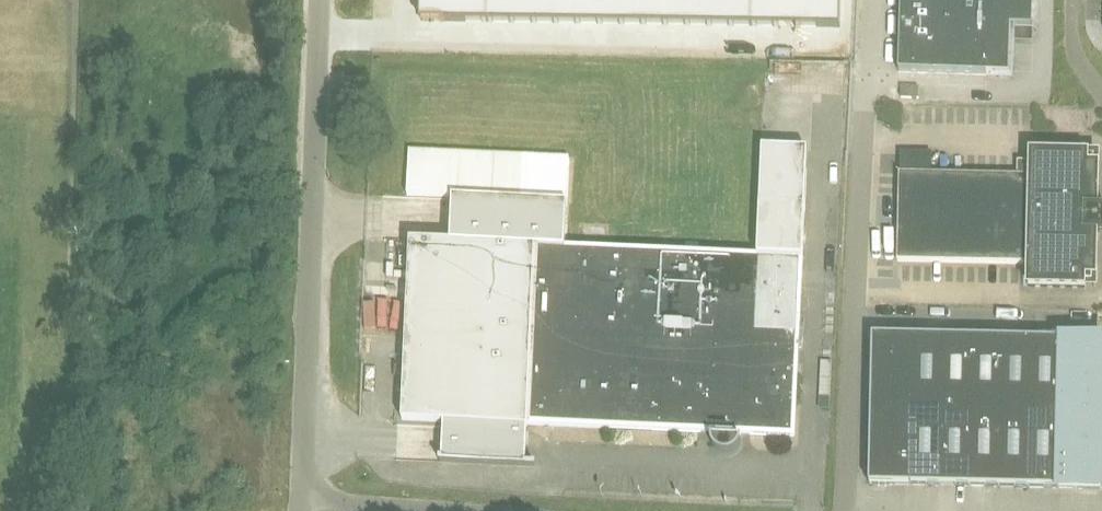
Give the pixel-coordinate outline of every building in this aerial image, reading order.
[(841,0),(421,0),(421,21),(840,27),(841,0)] [(1033,24),(1034,0),(901,0),(899,72),(1010,76),(1011,41),(1011,28),(1033,29),(1033,24)] [(1011,28),(1011,41),(1033,41),(1033,29),(1011,28)] [(920,89),(902,88),(901,99),(919,100),(920,89)] [(794,438),(803,260),(807,151),(762,149),(758,258),(552,249),(555,203),(453,198),(451,244),(410,242),(402,411),(394,411),(394,422),(442,424),(441,463),(526,467),(528,428),(529,428),(529,426),(712,435),(712,444),(713,448),(715,451),(718,454),(723,456),(728,456),(733,454),(737,452),(740,449),(742,442),(744,436),(794,438)] [(555,203),(557,158),(410,151),(407,196),(453,198),(555,203)] [(1099,166),(1088,166),(1088,155),(1031,154),(1031,177),(931,175),(900,174),(898,262),(1029,264),(1028,287),(1085,288),(1085,277),(1096,278),(1099,166)] [(900,154),(900,174),(931,175),(932,155),(900,154)] [(873,336),(870,484),(1101,489),(1101,341),(873,336)]
